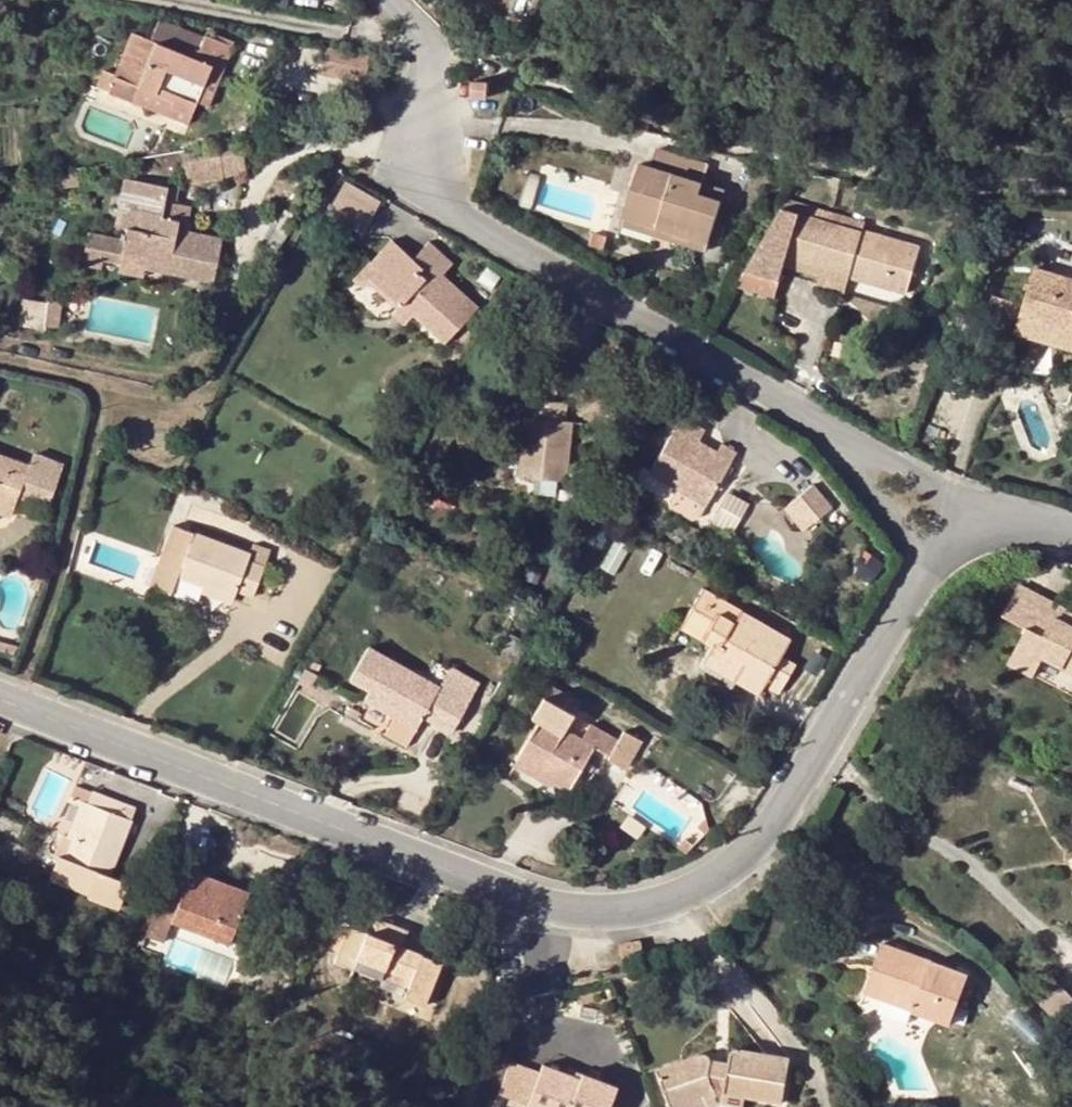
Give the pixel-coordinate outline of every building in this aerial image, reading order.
[(207,80),(220,84),(234,46),(207,35),(197,58),(157,42),(121,27),(104,71),(139,85),(195,108),(198,101),(207,80)] [(207,80),(198,101),(211,106),(220,84),(207,80)] [(470,82),(469,98),(485,99),(486,83),(470,82)] [(139,85),(132,103),(188,124),(195,108),(139,85)] [(219,147),(184,153),(189,183),(224,177),(219,147)] [(709,165),(659,149),(653,168),(646,191),(634,187),(624,218),(675,232),(672,241),(690,247),(693,237),(710,242),(725,191),(703,185),(709,165)] [(646,191),(653,168),(641,164),(634,187),(646,191)] [(161,218),(173,220),(180,190),(168,187),(161,218)] [(351,187),(347,193),(332,218),(343,226),(355,236),(374,206),(351,187)] [(867,221),(787,199),(782,208),(864,231),(867,221)] [(118,207),(114,226),(128,229),(132,211),(118,207)] [(864,231),(782,208),(747,270),(783,280),(786,266),(789,259),(843,273),(845,264),(854,266),(851,277),(909,292),(921,248),(864,231)] [(675,232),(624,218),(622,225),(672,241),(675,232)] [(693,237),(690,247),(707,251),(710,242),(693,237)] [(416,313),(415,314),(445,344),(479,309),(444,275),(453,265),(430,243),(414,259),(393,240),(372,263),(381,271),(374,281),(394,301),(399,296),(416,313)] [(145,275),(147,266),(169,271),(171,259),(124,248),(121,260),(119,269),(145,275)] [(819,276),(817,284),(847,292),(851,277),(854,266),(845,264),(843,273),(789,259),(786,266),(819,276)] [(381,271),(372,263),(356,280),(367,290),(370,286),(391,305),(388,308),(405,324),(415,314),(416,313),(399,296),(394,301),(374,281),(381,271)] [(1026,304),(1017,333),(1040,340),(1045,325),(1071,333),(1071,278),(1036,268),(1026,304)] [(783,280),(747,270),(739,284),(779,295),(783,280)] [(984,324),(1017,333),(1026,304),(993,296),(984,324)] [(63,302),(49,301),(45,324),(60,327),(63,302)] [(1071,349),(1071,333),(1045,325),(1040,340),(1071,349)] [(534,418),(527,418),(521,476),(568,482),(573,423),(566,422),(568,404),(536,400),(534,418)] [(716,455),(699,444),(709,428),(684,413),(676,428),(651,472),(708,504),(737,453),(722,444),(716,455)] [(52,500),(64,466),(35,455),(30,468),(0,456),(0,505),(14,511),(18,501),(22,489),(52,500)] [(806,487),(792,502),(813,522),(826,508),(806,487)] [(18,501),(48,512),(52,500),(22,489),(18,501)] [(0,505),(0,515),(11,519),(14,511),(0,505)] [(187,556),(194,534),(173,527),(165,547),(187,556)] [(205,586),(236,597),(239,589),(256,596),(271,551),(254,545),(251,554),(194,534),(187,556),(165,547),(150,588),(172,597),(179,577),(205,586)] [(33,579),(31,588),(40,591),(42,582),(33,579)] [(236,597),(205,586),(202,592),(233,604),(236,597)] [(1060,620),(1065,608),(1023,586),(1006,619),(1033,633),(1015,666),(1040,678),(1050,658),(1071,670),(1071,626),(1060,620)] [(792,640),(704,589),(683,626),(713,644),(743,662),(732,679),(759,694),(766,684),(780,692),(795,666),(781,658),(792,640)] [(1071,626),(1071,611),(1065,608),(1060,620),(1071,626)] [(17,655),(19,646),(0,642),(0,652),(17,655)] [(732,679),(743,662),(713,644),(703,661),(700,666),(730,683),(732,679)] [(453,733),(469,704),(443,690),(370,648),(352,678),(372,691),(367,700),(391,713),(419,729),(426,718),(453,733)] [(315,663),(311,670),(317,674),(321,667),(315,663)] [(320,675),(317,674),(311,670),(308,668),(300,683),(311,689),(320,675)] [(443,690),(469,704),(480,685),(454,671),(443,690)] [(555,781),(569,788),(582,764),(592,746),(600,750),(611,756),(609,759),(626,769),(641,741),(625,732),(621,739),(592,723),(583,738),(566,728),(575,714),(545,697),(534,716),(541,721),(518,760),(555,781)] [(408,747),(419,729),(391,713),(381,731),(408,747)] [(589,768),(600,750),(592,746),(582,764),(589,768)] [(514,766),(551,786),(555,781),(518,760),(514,766)] [(78,806),(86,809),(94,791),(77,784),(70,803),(78,806)] [(109,810),(113,798),(94,791),(86,809),(75,839),(67,835),(63,834),(54,855),(59,857),(52,879),(90,895),(90,897),(121,908),(131,884),(110,876),(134,811),(123,807),(120,814),(109,810)] [(125,803),(113,798),(109,810),(120,814),(123,807),(125,803)] [(86,809),(78,806),(67,835),(75,839),(86,809)] [(183,895),(173,921),(231,944),(251,893),(193,871),(183,895)] [(165,942),(173,921),(183,895),(175,892),(164,918),(155,914),(147,935),(165,942)] [(350,928),(337,961),(383,980),(387,970),(403,977),(400,985),(409,987),(405,998),(427,1006),(444,963),(401,945),(408,930),(378,920),(371,935),(350,928)] [(970,975),(884,943),(866,993),(886,1000),(889,993),(918,1003),(915,1010),(953,1023),(970,975)] [(889,993),(886,1000),(915,1010),(918,1003),(889,993)] [(658,1071),(672,1106),(697,1106),(697,1102),(722,1093),(747,1098),(783,1104),(791,1060),(738,1050),(731,1056),(730,1062),(713,1060),(711,1058),(705,1055),(658,1071)] [(617,1087),(583,1074),(581,1079),(544,1065),(540,1075),(511,1063),(501,1091),(531,1102),(544,1106),(610,1106),(617,1087)] [(697,1102),(697,1106),(713,1106),(720,1104),(737,1106),(746,1106),(747,1098),(722,1093),(697,1102)]
